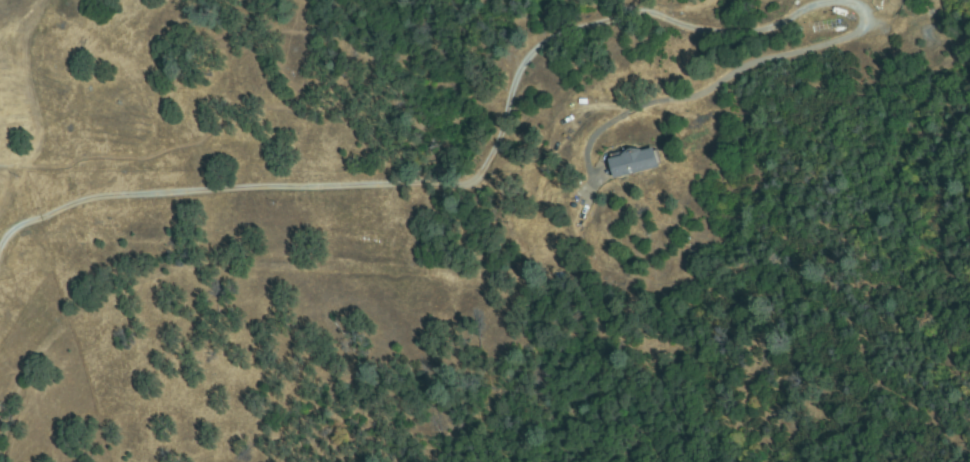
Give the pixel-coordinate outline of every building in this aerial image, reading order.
[(661,168),(613,176),(610,157),(658,150),(661,168)]
